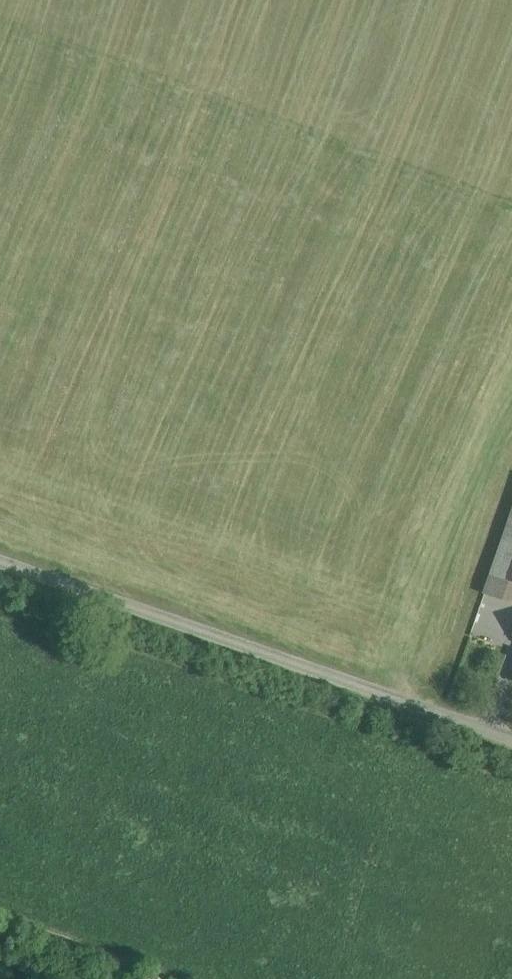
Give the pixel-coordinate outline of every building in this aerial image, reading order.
[(491,575),(511,582),(511,512),(491,575)] [(491,575),(484,593),(511,603),(511,582),(491,575)]
